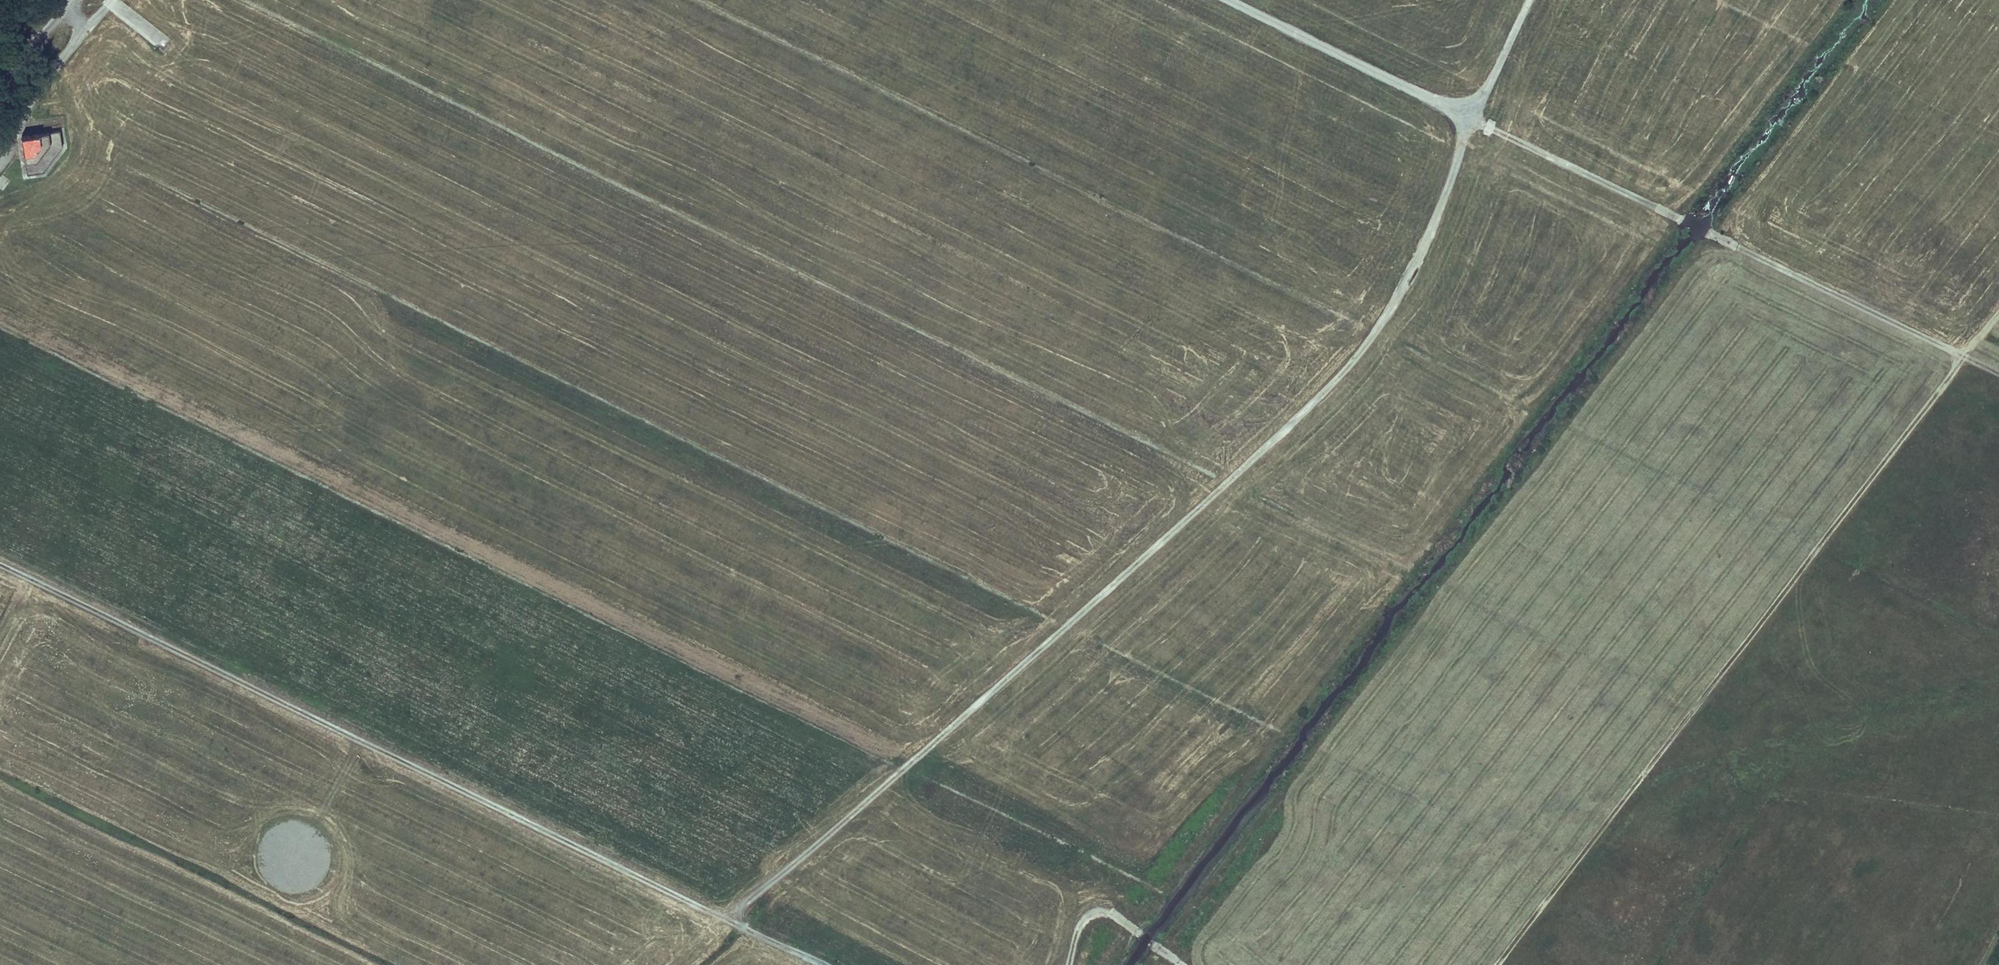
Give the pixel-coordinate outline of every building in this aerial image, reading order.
[(43,172),(62,146),(60,130),(21,136),(27,174),(43,172)]
